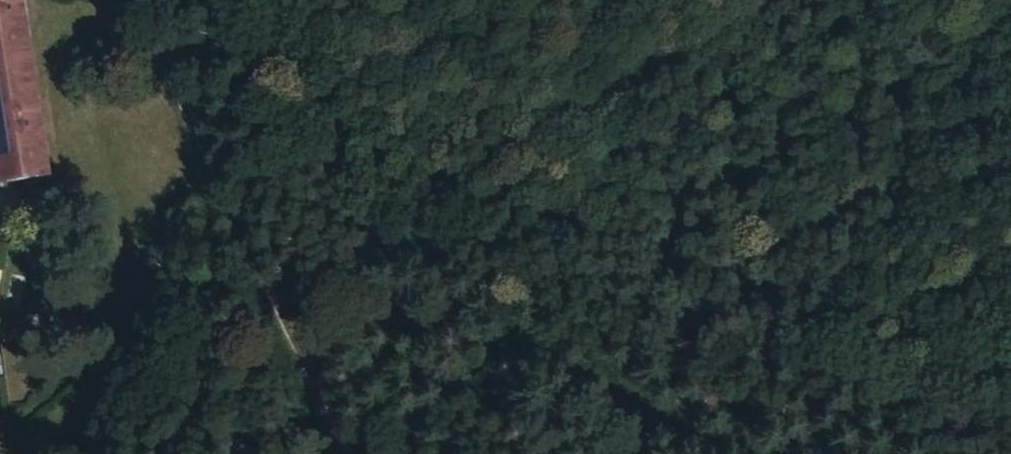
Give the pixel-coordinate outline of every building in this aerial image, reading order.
[(30,0),(0,0),(0,65),(40,58),(30,0)] [(0,65),(0,128),(10,182),(62,174),(40,58),(0,65)]
